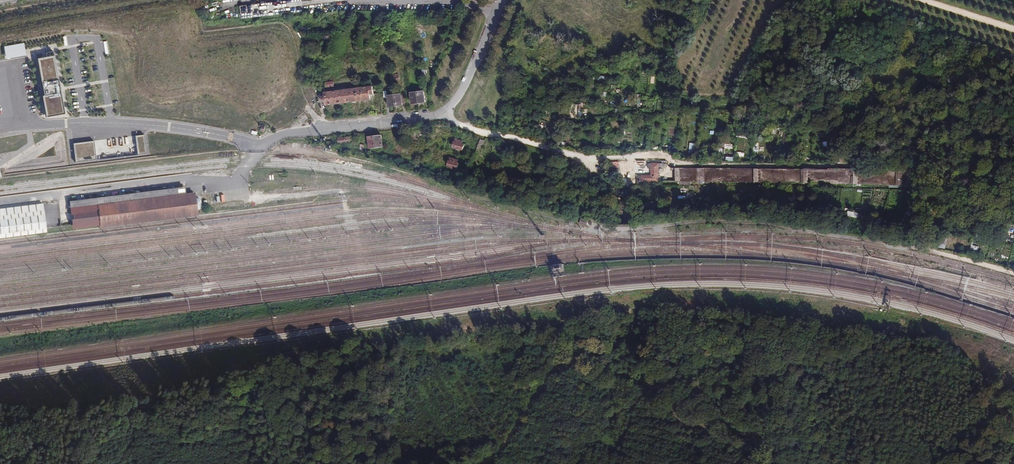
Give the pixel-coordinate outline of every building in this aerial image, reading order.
[(4,59),(24,56),(23,43),(3,45),(4,59)] [(64,112),(52,50),(34,53),(44,108),(43,109),(44,112),(45,112),(46,115),(55,114),(55,117),(59,116),(58,113),(64,112)] [(372,88),(323,94),(324,107),(370,101),(370,96),(373,95),(372,88)] [(424,93),(409,94),(410,105),(425,104),(424,93)] [(400,95),(386,97),(387,108),(401,107),(400,95)] [(143,133),(134,134),(137,152),(146,151),(143,133)] [(355,136),(336,138),(336,145),(350,143),(351,147),(356,146),(355,136)] [(381,136),(366,138),(367,150),(382,148),(381,136)] [(481,148),(483,140),(476,137),(473,145),(481,148)] [(93,139),(72,142),(75,160),(95,158),(93,139)] [(464,146),(453,143),(451,149),(462,152),(464,146)] [(447,162),(446,168),(457,170),(458,165),(447,162)] [(636,183),(658,184),(659,163),(647,163),(647,168),(650,168),(650,175),(636,175),(636,183)] [(699,168),(675,168),(674,181),(679,181),(679,182),(698,182),(699,168)] [(192,184),(68,199),(71,227),(196,211),(192,184)] [(0,205),(0,234),(49,228),(45,199),(0,205)] [(579,223),(587,227),(589,222),(582,218),(579,223)] [(971,245),(970,251),(977,253),(979,247),(971,245)] [(564,264),(553,266),(555,275),(566,273),(564,264)]
